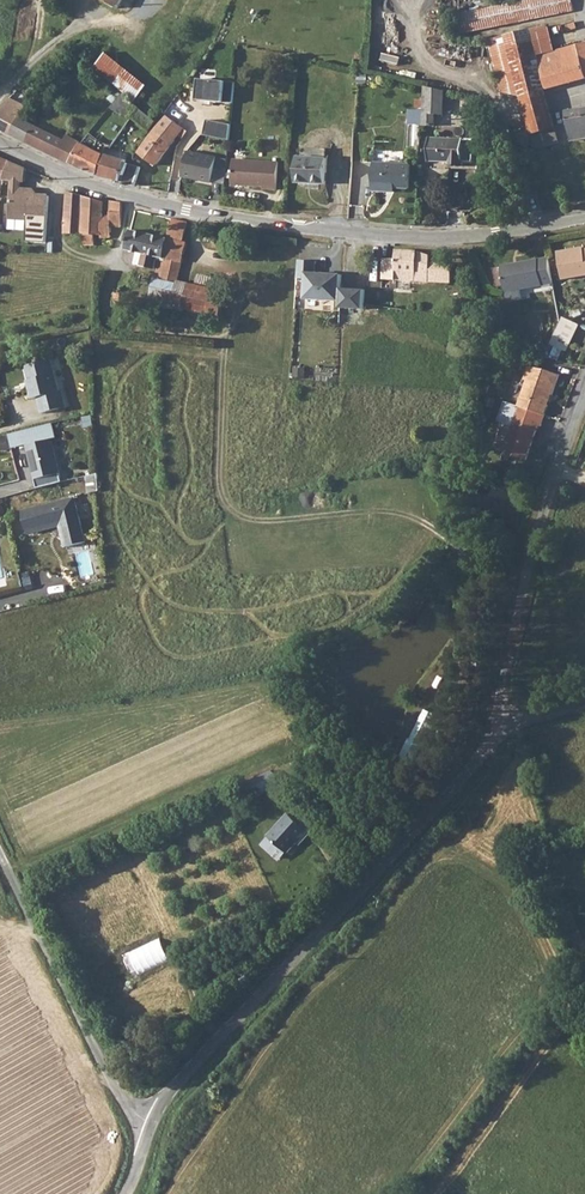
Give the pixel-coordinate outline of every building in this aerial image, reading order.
[(117,9),(122,0),(102,0),(117,9)] [(458,15),(461,33),(574,11),(572,0),(531,0),(458,15)] [(538,57),(548,89),(584,79),(584,57),(581,58),(577,46),(554,53),(538,57)] [(138,101),(150,84),(107,52),(95,69),(138,101)] [(202,68),(199,100),(235,103),(237,81),(217,79),(218,70),(202,68)] [(444,91),(426,87),(423,126),(435,126),(436,113),(443,114),(444,91)] [(123,95),(110,109),(117,114),(123,107),(134,116),(139,109),(123,95)] [(9,98),(2,106),(0,111),(0,129),(11,135),(20,120),(27,109),(9,98)] [(134,116),(131,119),(149,133),(157,123),(139,109),(134,116)] [(566,113),(570,141),(584,139),(584,110),(566,113)] [(168,116),(139,153),(156,166),(189,122),(183,117),(177,123),(168,116)] [(209,119),(206,134),(230,139),(233,124),(209,119)] [(20,120),(11,135),(71,165),(82,144),(65,137),(62,142),(20,120)] [(556,130),(531,136),(535,150),(559,144),(556,130)] [(429,138),(429,161),(450,161),(450,167),(474,166),(474,161),(484,161),(484,139),(429,138)] [(82,144),(71,165),(84,171),(98,176),(105,156),(108,150),(109,146),(100,143),(96,150),(82,144)] [(188,151),(183,176),(212,182),(218,157),(188,151)] [(105,156),(98,176),(135,186),(139,169),(128,166),(126,165),(126,162),(105,156)] [(4,186),(5,179),(9,160),(0,157),(0,207),(4,186)] [(297,158),(296,182),(326,184),(327,160),(297,158)] [(27,169),(9,160),(5,179),(5,181),(11,181),(10,221),(47,222),(48,195),(37,195),(35,190),(22,189),(22,181),(25,181),(27,169)] [(263,190),(274,191),(277,190),(280,163),(234,160),(232,185),(263,187),(263,190)] [(374,163),(373,192),(387,193),(387,188),(409,190),(410,165),(374,163)] [(103,201),(68,191),(66,234),(83,236),(83,247),(95,248),(95,237),(102,238),(102,240),(103,241),(112,241),(113,228),(121,229),(123,206),(123,203),(111,200),(111,203),(110,215),(102,215),(103,201)] [(160,263),(156,280),(178,284),(179,282),(188,243),(185,242),(189,222),(174,219),(169,239),(132,231),(127,251),(138,254),(136,264),(155,269),(157,258),(167,261),(167,264),(160,263)] [(559,251),(564,279),(584,276),(584,251),(584,248),(559,251)] [(396,259),(396,281),(451,283),(452,263),(429,262),(429,256),(418,251),(396,251),(396,259)] [(315,260),(297,259),(296,278),(302,278),(301,298),(338,300),(339,287),(340,273),(314,272),(315,260)] [(383,280),(396,281),(396,259),(383,259),(383,280)] [(554,283),(550,259),(503,266),(507,291),(554,283)] [(362,288),(339,287),(338,300),(337,306),(361,307),(362,288)] [(114,292),(113,306),(124,306),(125,292),(114,292)] [(559,317),(549,345),(565,352),(576,324),(559,317)] [(52,360),(27,366),(32,387),(31,388),(33,398),(39,397),(43,413),(68,407),(64,391),(60,391),(52,360)] [(526,381),(518,407),(544,416),(547,406),(545,405),(549,395),(551,396),(559,375),(544,370),(528,367),(523,380),(526,381)] [(540,427),(544,416),(518,407),(502,452),(526,461),(538,426),(540,427)] [(51,438),(27,444),(35,479),(60,472),(51,438)] [(98,471),(88,474),(89,490),(100,488),(98,471)] [(74,496),(22,510),(28,530),(61,521),(68,545),(86,540),(74,496)] [(288,855),(298,845),(309,834),(312,836),(318,830),(302,815),(296,821),(291,816),(270,838),(271,838),(265,844),(265,847),(279,861),(282,861),(288,855)] [(97,989),(172,965),(164,942),(90,966),(97,989)]
